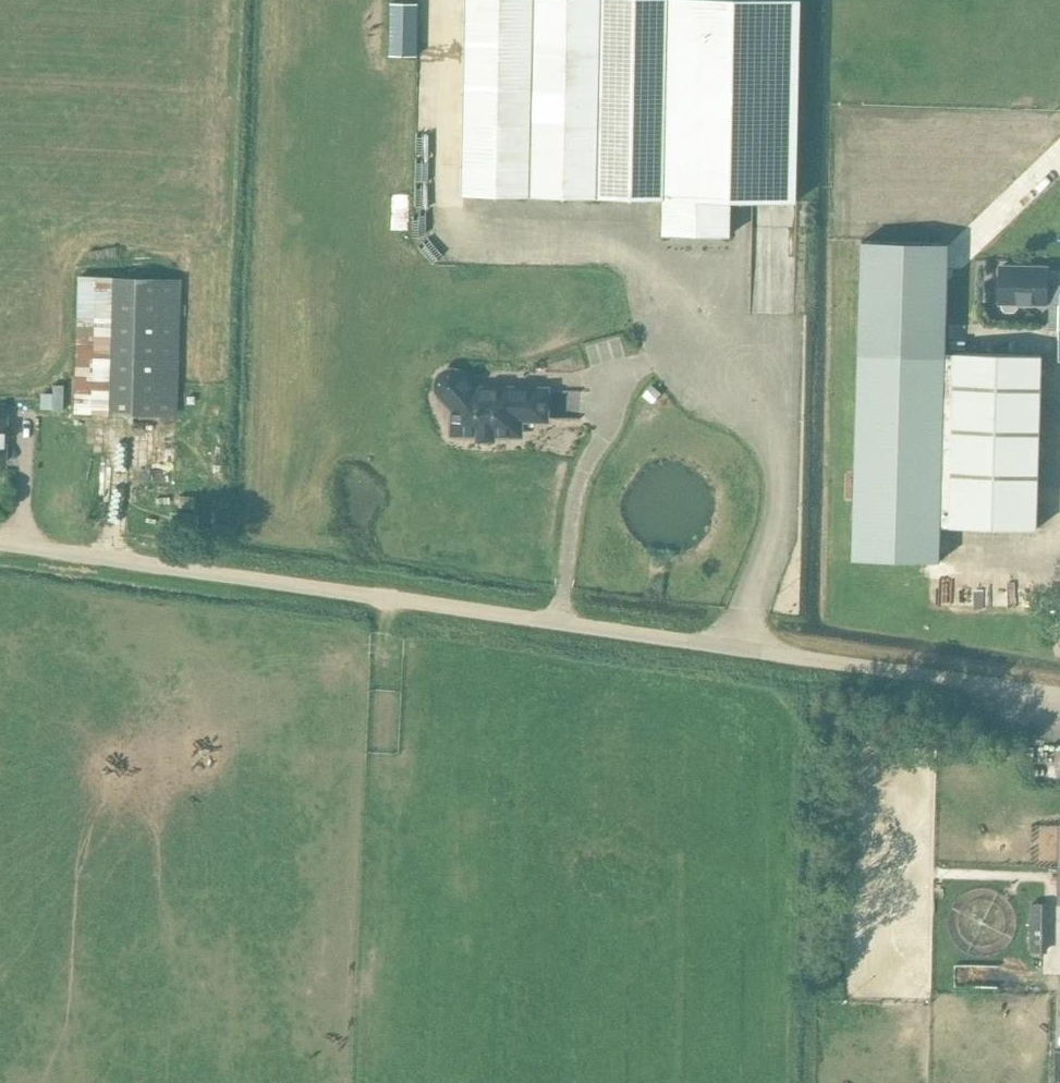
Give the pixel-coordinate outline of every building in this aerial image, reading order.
[(732,236),(732,201),(797,202),(802,0),(467,0),(463,195),(663,199),(663,234),(732,236)] [(417,55),(416,1),(388,1),(388,55),(417,55)] [(949,526),(955,352),(945,352),(948,244),(862,243),(851,558),(938,561),(940,526),(949,526)] [(1059,359),(1059,292),(1059,283),(1059,281),(1048,281),(1048,268),(1000,266),(998,304),(1002,304),(1002,307),(1005,311),(1015,312),(1018,308),(1018,304),(1047,305),(1047,303),(1059,304),(1058,359),(1059,359)] [(180,278),(77,276),(73,412),(177,415),(180,278)] [(949,526),(1035,529),(1041,355),(955,352),(949,526)] [(477,441),(496,441),(496,437),(523,437),(523,422),(549,422),(550,388),(478,387),(464,373),(459,369),(452,368),(445,368),(440,371),(437,375),(434,380),(434,387),(435,393),(451,410),(451,436),(477,436),(477,441)] [(64,408),(65,387),(41,386),(41,407),(64,408)] [(1044,951),(1045,902),(1032,902),(1031,950),(1044,951)]
